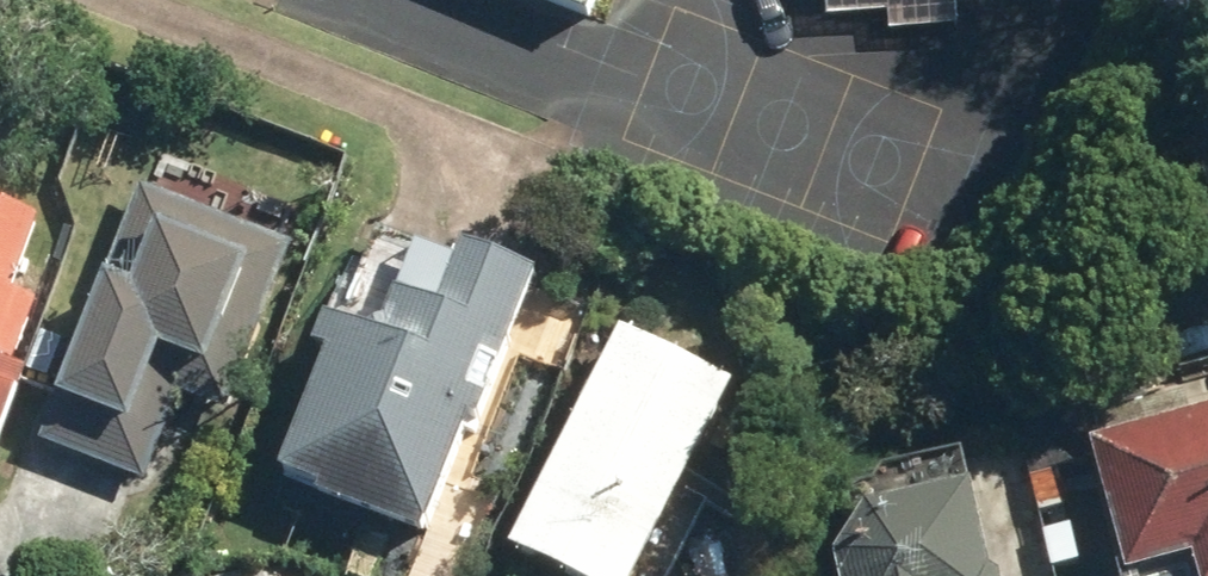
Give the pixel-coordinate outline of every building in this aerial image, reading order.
[(593,21),(603,0),(544,0),(593,21)] [(156,491),(185,407),(239,426),(310,222),(152,167),(83,362),(82,362),(49,454),(156,491)] [(64,201),(0,187),(0,489),(64,201)] [(380,216),(278,489),(446,551),(548,278),(380,216)] [(625,325),(511,548),(567,575),(672,575),(764,395),(625,325)] [(1082,401),(1117,575),(1207,575),(1207,375),(1082,401)] [(856,575),(1018,575),(1011,465),(849,475),(856,575)]
